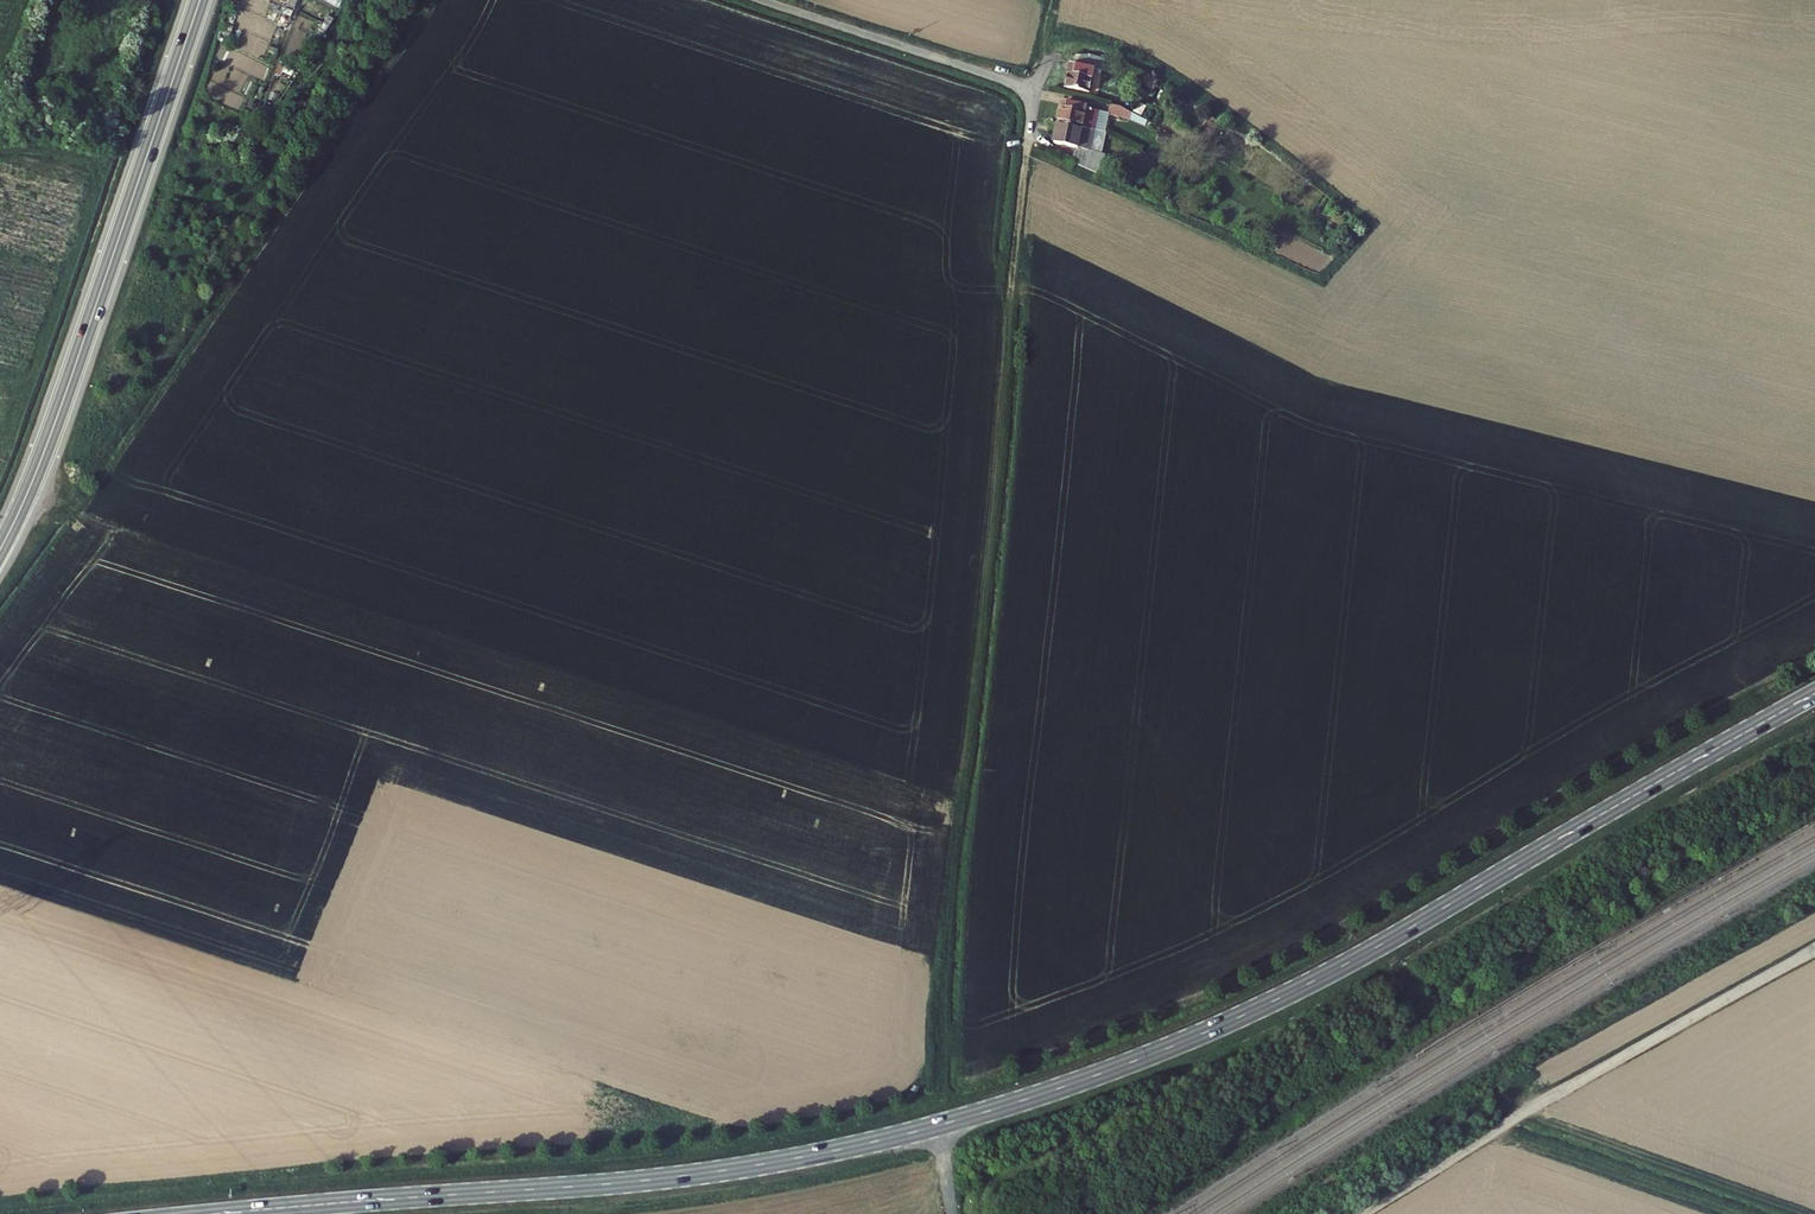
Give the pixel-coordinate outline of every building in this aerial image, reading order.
[(230,48),(269,57),(273,41),(234,31),(230,48)] [(1080,73),(1082,63),(1069,60),(1063,85),(1083,90),(1087,74),(1080,73)] [(1102,93),(1100,101),(1110,103),(1120,105),(1121,98),(1102,93)] [(1093,108),(1062,102),(1058,122),(1079,127),(1088,129),(1093,108)] [(1120,105),(1110,103),(1107,113),(1129,118),(1131,109),(1128,107),(1120,105)] [(1077,140),(1079,127),(1058,122),(1054,143),(1066,146),(1068,138),(1077,140)] [(1114,174),(1116,167),(1095,160),(1093,167),(1114,174)] [(979,870),(970,870),(968,886),(977,887),(979,870)]
